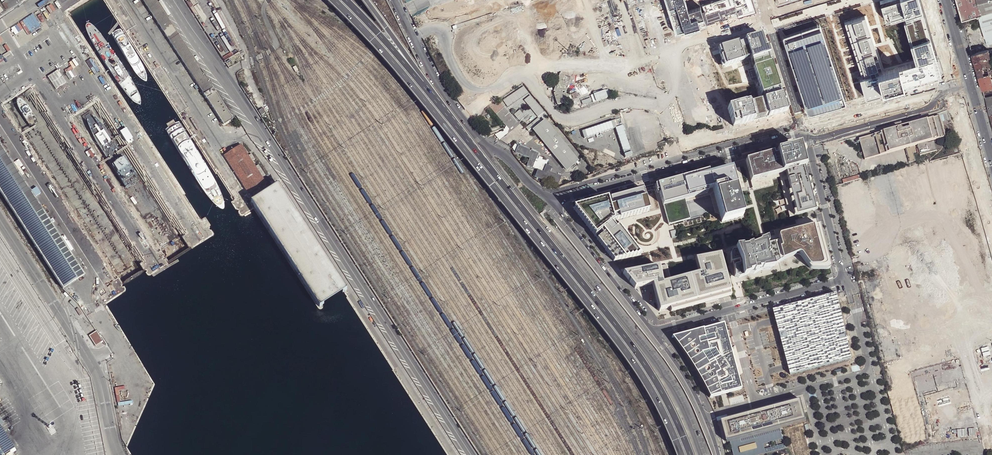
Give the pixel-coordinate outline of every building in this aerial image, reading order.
[(203,94),(205,98),(206,98),(223,124),(232,119),(212,88),(155,0),(143,0),(203,94)] [(661,3),(671,36),(706,25),(700,7),(688,11),(684,0),(660,0),(661,3)] [(699,4),(700,7),(706,25),(742,15),(754,11),(750,0),(714,0),(699,4)] [(841,22),(865,97),(941,76),(919,0),(881,0),(876,1),(882,22),(904,15),(905,21),(902,22),(914,61),(881,71),(864,15),(841,22)] [(962,21),(974,17),(978,16),(991,12),(991,0),(956,0),(962,21)] [(978,16),(984,38),(991,36),(991,12),(978,16)] [(122,56),(131,51),(115,24),(106,29),(122,56)] [(553,32),(555,39),(566,35),(564,29),(553,32)] [(725,47),(719,49),(724,68),(749,61),(761,95),(726,104),(733,126),(787,112),(762,35),(756,37),(739,43),(725,47)] [(444,51),(450,48),(445,37),(439,40),(444,51)] [(796,99),(826,92),(813,39),(796,43),(798,51),(784,54),(796,99)] [(475,104),(496,103),(490,108),(509,132),(521,122),(529,131),(541,121),(537,117),(545,111),(523,84),(525,82),(519,75),(504,86),(497,87),(495,84),(500,83),(500,77),(501,77),(507,72),(493,73),(499,67),(499,48),(471,70),(471,75),(465,80),(469,84),(474,84),(475,93),(469,85),(463,89),(475,104)] [(972,54),(974,62),(988,58),(991,58),(988,50),(984,51),(977,53),(972,54)] [(234,56),(231,53),(223,59),(225,62),(234,56)] [(598,67),(612,61),(609,54),(595,61),(598,67)] [(976,69),(987,66),(990,65),(988,58),(974,62),(976,69)] [(716,66),(725,89),(727,88),(718,66),(716,66)] [(978,77),(989,74),(987,66),(976,69),(978,77)] [(47,75),(53,88),(64,82),(58,70),(47,75)] [(588,102),(615,94),(614,91),(624,88),(620,73),(583,84),(588,102)] [(553,92),(557,105),(568,102),(566,93),(571,77),(559,74),(553,92)] [(865,160),(917,147),(919,155),(937,151),(934,141),(946,138),(941,118),(860,138),(865,160)] [(533,128),(565,173),(578,163),(546,119),(533,128)] [(593,134),(599,155),(620,148),(613,127),(593,134)] [(0,142),(0,189),(63,287),(85,274),(0,142)] [(264,174),(258,165),(255,167),(251,161),(254,159),(250,154),(247,156),(240,145),(224,156),(249,195),(266,183),(261,176),(262,176),(264,174)] [(515,154),(529,158),(526,167),(536,170),(533,177),(546,182),(547,180),(559,184),(561,176),(550,173),(552,167),(536,162),(539,153),(518,146),(515,154)] [(739,163),(746,185),(779,175),(791,216),(815,210),(802,159),(798,147),(739,163)] [(647,190),(663,248),(683,243),(677,220),(717,210),(723,226),(746,219),(730,165),(647,190)] [(251,202),(254,207),(319,307),(343,291),(346,288),(278,184),(251,202)] [(576,210),(572,211),(574,213),(586,227),(590,226),(594,232),(590,233),(611,260),(637,255),(616,226),(612,227),(607,222),(639,214),(633,193),(624,196),(576,210)] [(814,211),(790,217),(793,229),(817,224),(814,211)] [(730,251),(728,254),(729,261),(732,261),(733,276),(738,278),(743,275),(743,279),(764,272),(774,271),(772,264),(784,257),(797,252),(802,252),(809,264),(814,266),(829,266),(819,224),(777,234),(775,237),(776,240),(767,242),(766,240),(755,245),(743,248),(734,248),(734,251),(730,251)] [(660,268),(623,275),(635,289),(652,286),(659,312),(731,294),(720,255),(695,260),(700,276),(664,285),(660,268)] [(851,358),(836,294),(772,310),(775,319),(787,367),(789,375),(851,358)] [(730,349),(724,323),(672,337),(676,341),(680,348),(685,355),(691,363),(695,370),(707,391),(708,393),(709,396),(740,388),(737,377),(730,349)] [(96,331),(88,336),(95,346),(102,341),(96,331)] [(730,349),(737,377),(742,373),(735,346),(730,349)] [(765,411),(737,418),(722,422),(728,442),(740,439),(742,438),(743,440),(778,430),(778,429),(780,428),(806,421),(800,401),(765,411)] [(736,415),(737,418),(765,411),(765,407),(736,415)] [(0,426),(0,454),(3,454),(14,448),(0,426)] [(742,438),(740,439),(741,443),(781,432),(780,428),(778,429),(778,430),(743,440),(742,438)]
